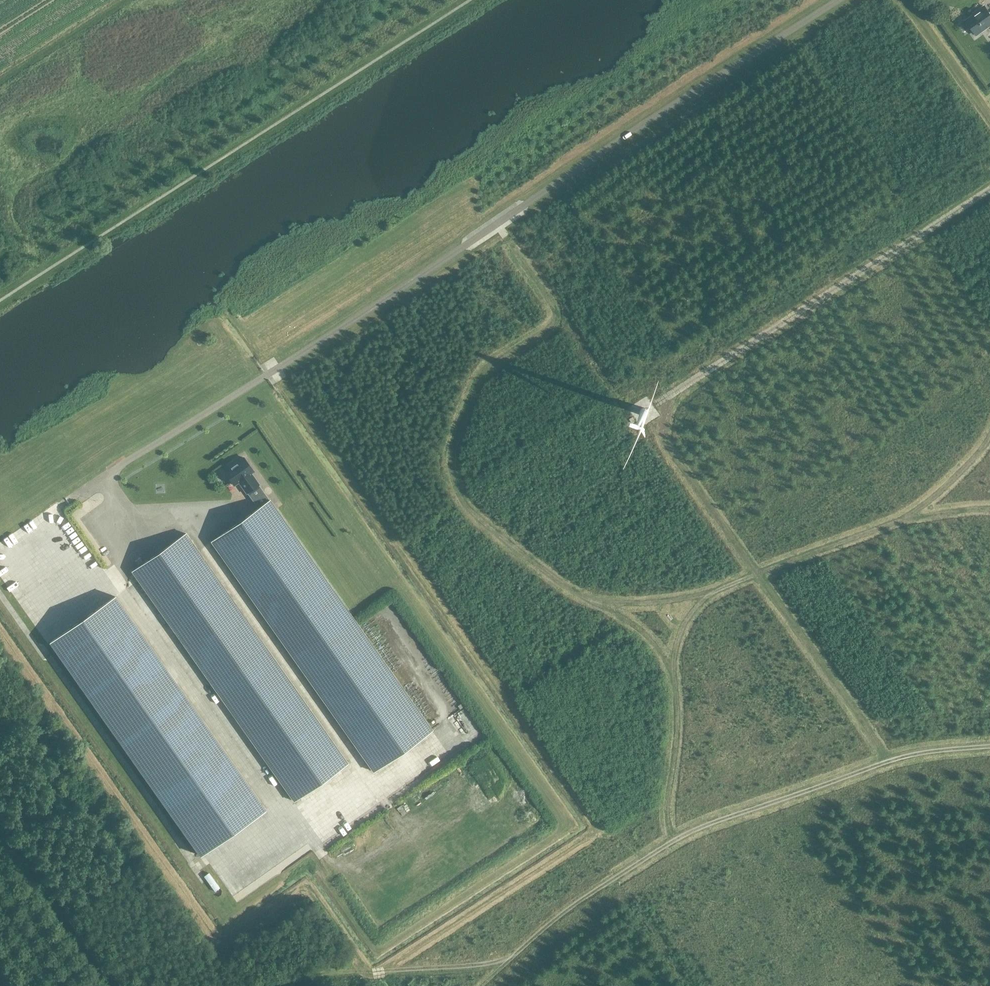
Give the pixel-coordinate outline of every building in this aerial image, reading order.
[(984,6),(973,14),(974,15),(966,20),(976,35),(989,25),(989,26),(989,14),(984,6)] [(270,500),(211,542),(373,771),(432,730),(270,500)] [(99,522),(101,526),(107,524),(99,506),(87,512),(93,525),(99,522)] [(37,537),(41,531),(33,527),(30,534),(37,537)] [(347,763),(186,533),(132,572),(293,801),(347,763)] [(50,642),(200,855),(265,809),(115,596),(50,642)] [(430,752),(442,741),(435,734),(423,745),(430,752)] [(473,806),(476,811),(482,807),(479,802),(473,806)] [(383,817),(373,824),(380,834),(390,826),(383,817)] [(336,839),(341,836),(336,828),(331,831),(336,839)] [(468,856),(477,852),(473,845),(464,849),(468,856)] [(340,849),(347,858),(352,855),(345,846),(340,849)] [(446,876),(454,870),(449,863),(441,868),(446,876)]
